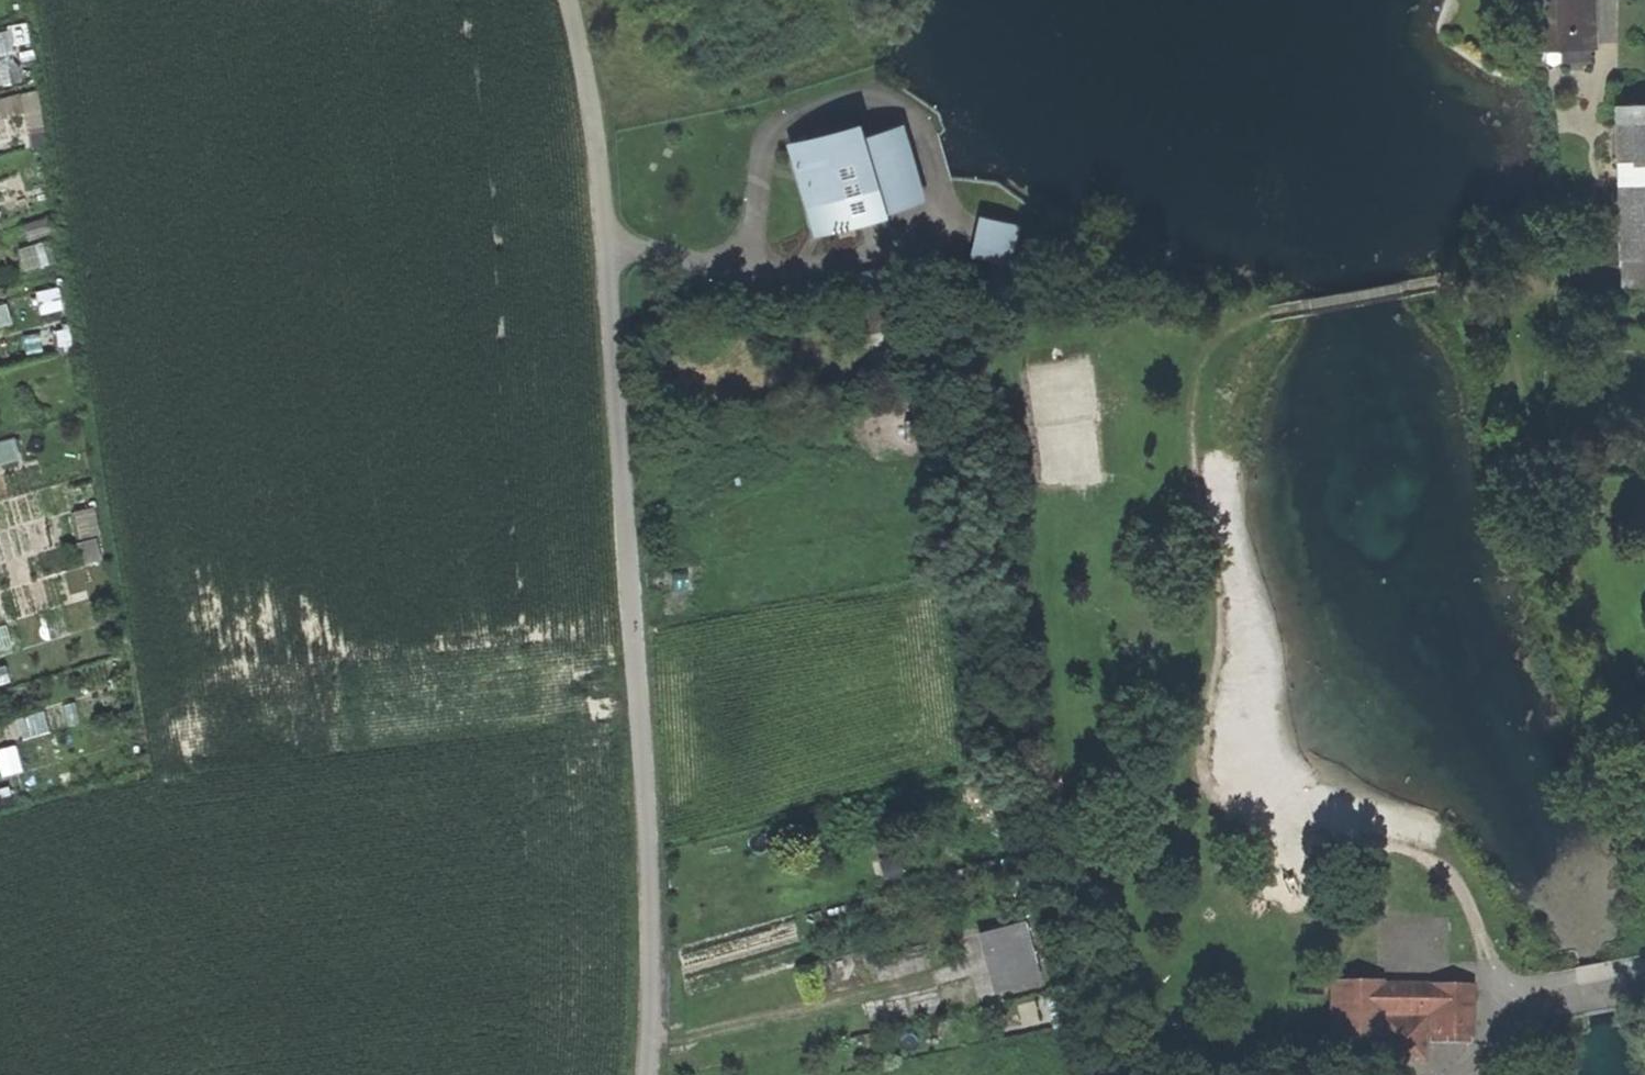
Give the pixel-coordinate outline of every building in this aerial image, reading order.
[(1527,75),(1595,72),(1592,0),(1524,0),(1527,75)] [(0,28),(0,49),(8,47),(3,27),(0,28)] [(1609,105),(1618,291),(1644,290),(1644,103),(1609,105)] [(855,125),(784,146),(812,238),(883,217),(882,213),(924,200),(901,125),(859,138),(855,125)] [(1019,226),(978,217),(969,255),(1011,265),(1019,226)] [(1024,925),(974,938),(989,996),(1039,983),(1024,925)] [(1364,984),(1326,983),(1326,1046),(1380,1046),(1380,1060),(1423,1061),(1424,1038),(1471,1038),(1472,983),(1448,983),(1424,983),(1380,984),(1364,984)]
